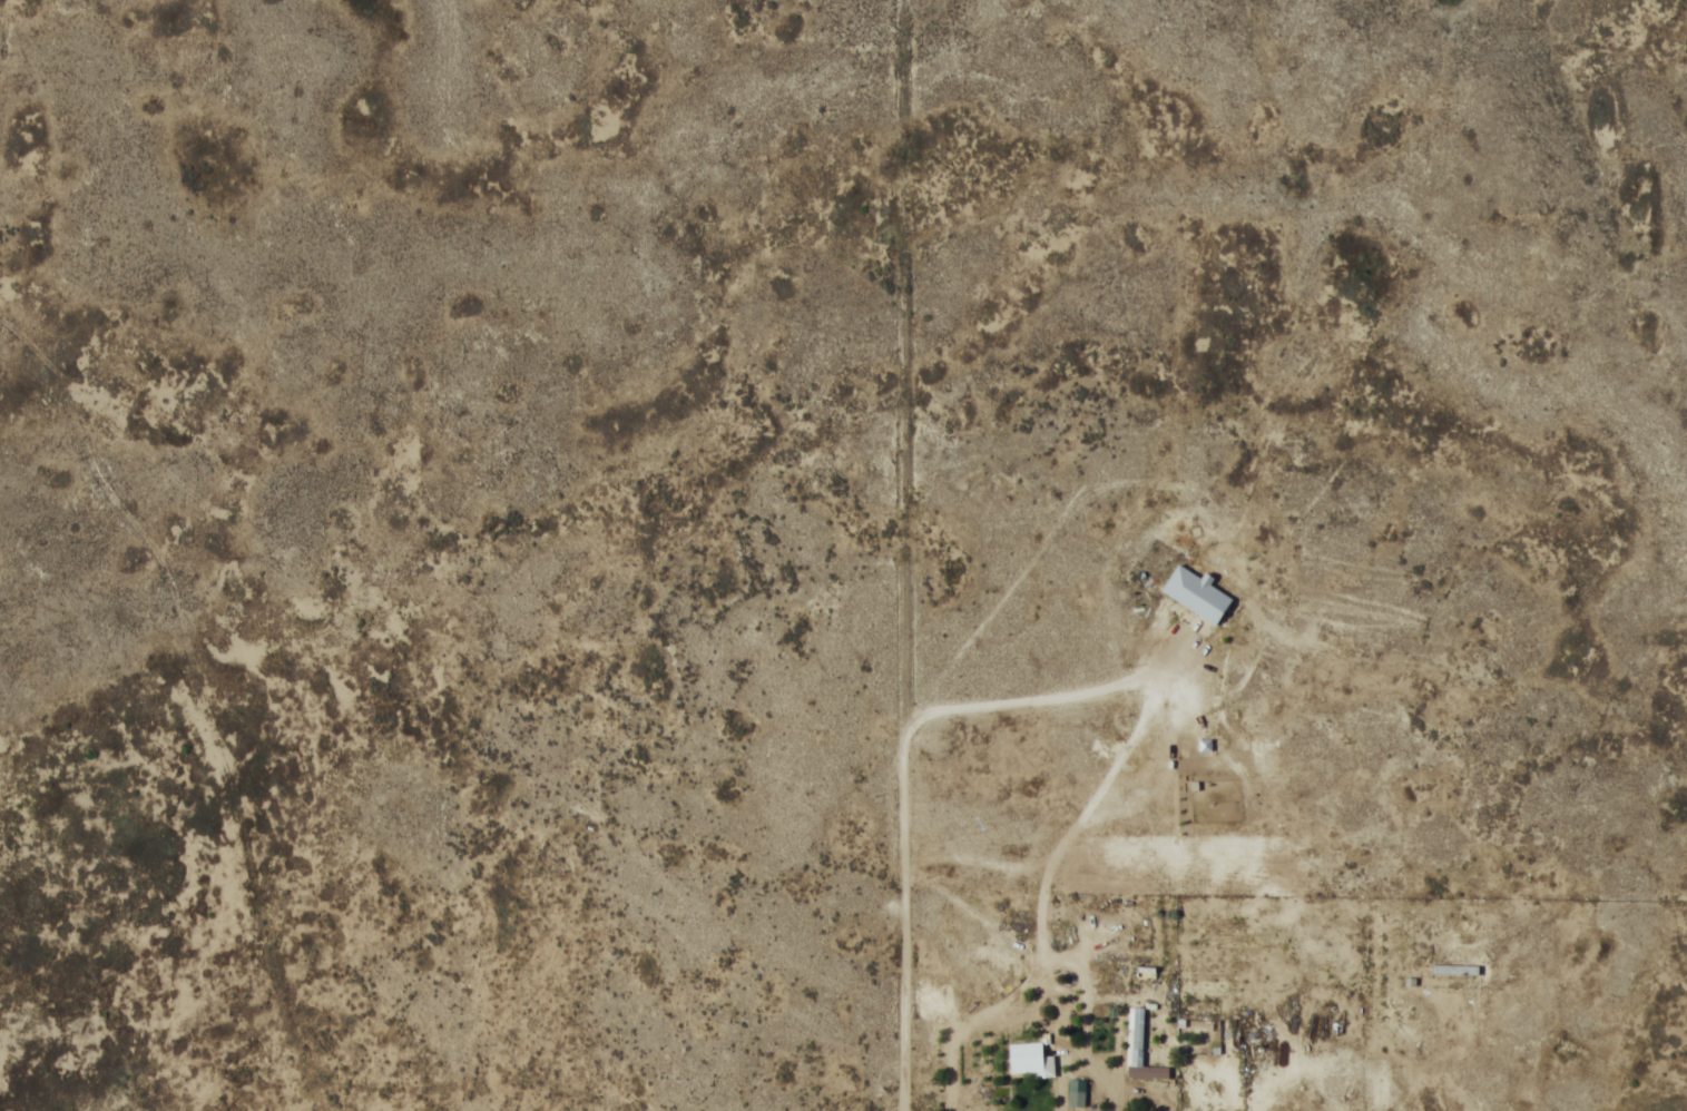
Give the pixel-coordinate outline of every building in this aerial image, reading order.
[(1188,606),(1204,581),(1179,564),(1162,589),(1188,606)] [(1142,1066),(1144,1007),(1128,1006),(1126,1076),(1168,1078),(1168,1066),(1142,1066)] [(1009,1042),(1009,1072),(1043,1072),(1043,1042),(1009,1042)]
